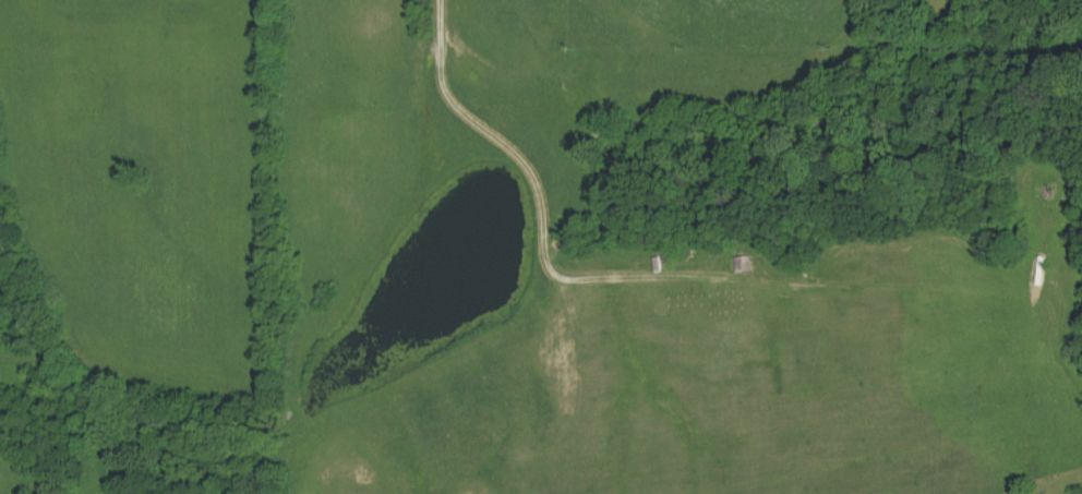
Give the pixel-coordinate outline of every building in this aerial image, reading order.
[(739,274),(755,272),(753,257),(738,259),(739,274)]
